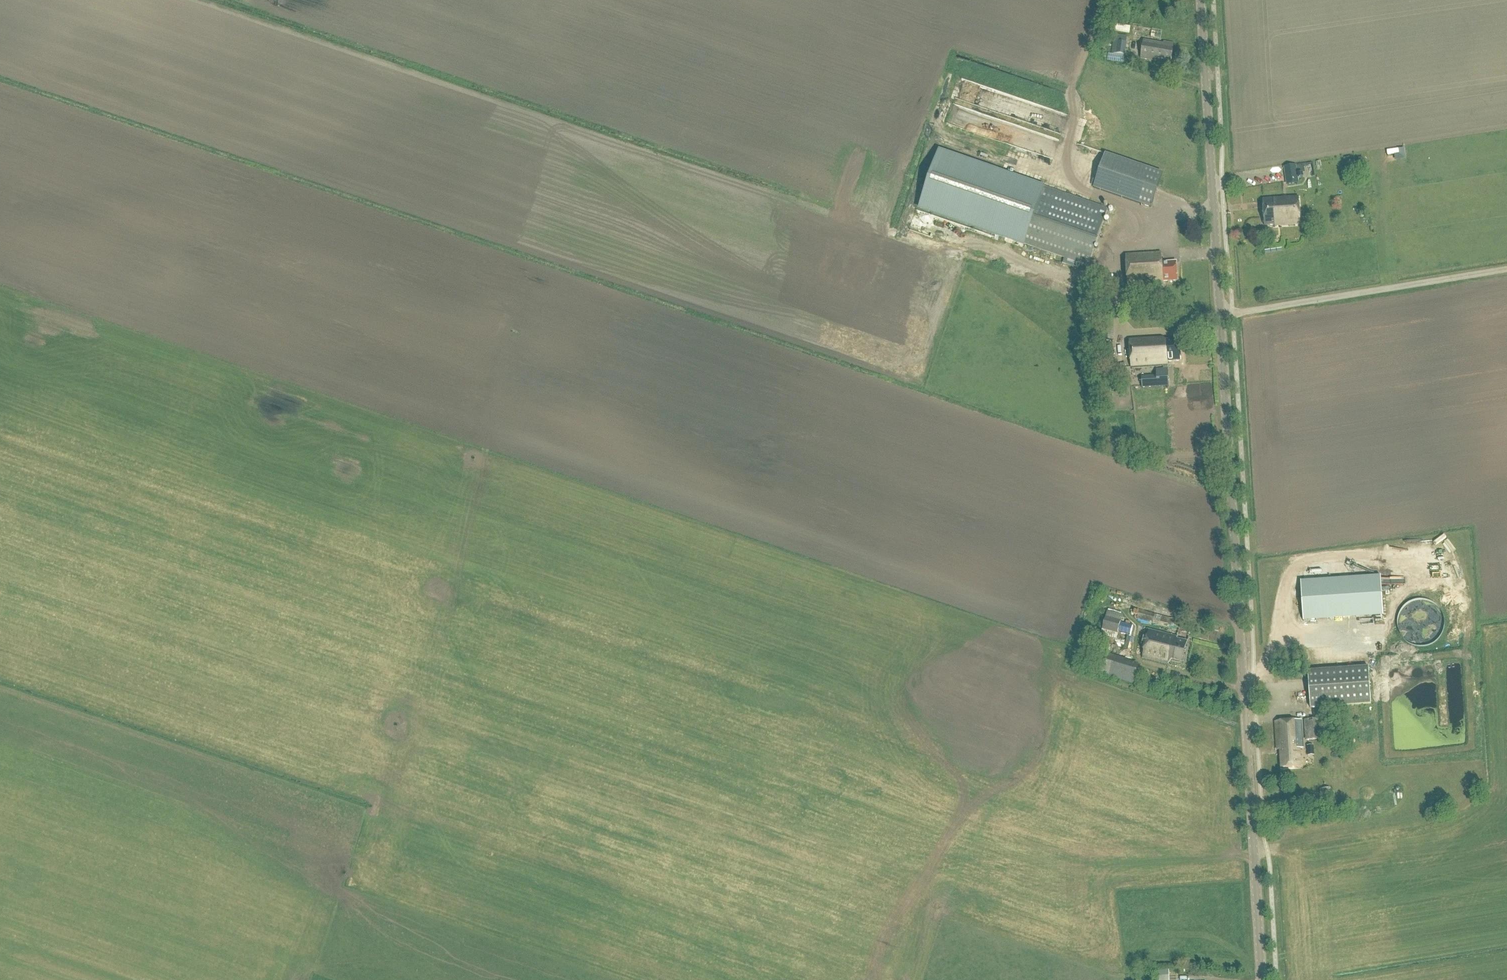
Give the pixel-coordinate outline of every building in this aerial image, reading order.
[(1127,37),(1114,35),(1111,53),(1125,55),(1127,37)] [(1163,45),(1143,42),(1140,60),(1155,62),(1156,59),(1171,61),(1173,49),(1172,49),(1173,44),(1163,43),(1163,45)] [(1066,134),(1072,114),(960,80),(954,98),(1016,117),(1015,121),(1064,136),(1064,134),(1066,134)] [(939,151),(919,209),(1088,268),(1108,210),(939,151)] [(1150,209),(1163,174),(1105,154),(1093,189),(1150,209)] [(1299,184),(1296,166),(1285,168),(1287,185),(1299,184)] [(1300,226),(1299,198),(1273,200),(1263,201),(1265,227),(1275,226),(1275,227),(1300,226)] [(1162,264),(1161,254),(1126,256),(1128,287),(1162,285),(1161,283),(1178,282),(1176,263),(1162,264)] [(1166,341),(1163,339),(1129,341),(1131,369),(1163,367),(1164,376),(1141,377),(1142,389),(1168,387),(1168,375),(1167,375),(1167,367),(1168,367),(1167,363),(1181,362),(1180,340),(1166,341)] [(1384,578),(1303,581),(1304,622),(1386,619),(1384,578)] [(1400,613),(1397,623),(1399,632),(1404,641),(1413,646),(1423,648),(1432,645),(1440,639),(1444,630),(1445,620),(1441,611),(1434,604),(1425,600),(1415,601),(1406,605),(1400,613)] [(1122,616),(1107,611),(1100,636),(1115,640),(1122,616)] [(1181,622),(1139,612),(1137,620),(1163,627),(1163,624),(1170,625),(1167,634),(1177,637),(1181,622)] [(1177,638),(1150,631),(1142,659),(1167,665),(1172,661),(1182,663),(1188,643),(1176,640),(1177,638)] [(1111,647),(1097,643),(1094,655),(1097,656),(1092,671),(1134,684),(1139,669),(1124,664),(1125,662),(1108,656),(1111,647)] [(1370,705),(1368,668),(1308,672),(1310,708),(1370,705)] [(1327,740),(1326,711),(1313,712),(1314,720),(1304,720),(1305,741),(1327,740)] [(1302,721),(1276,723),(1277,751),(1281,751),(1282,769),(1301,768),(1299,749),(1303,749),(1302,721)]
